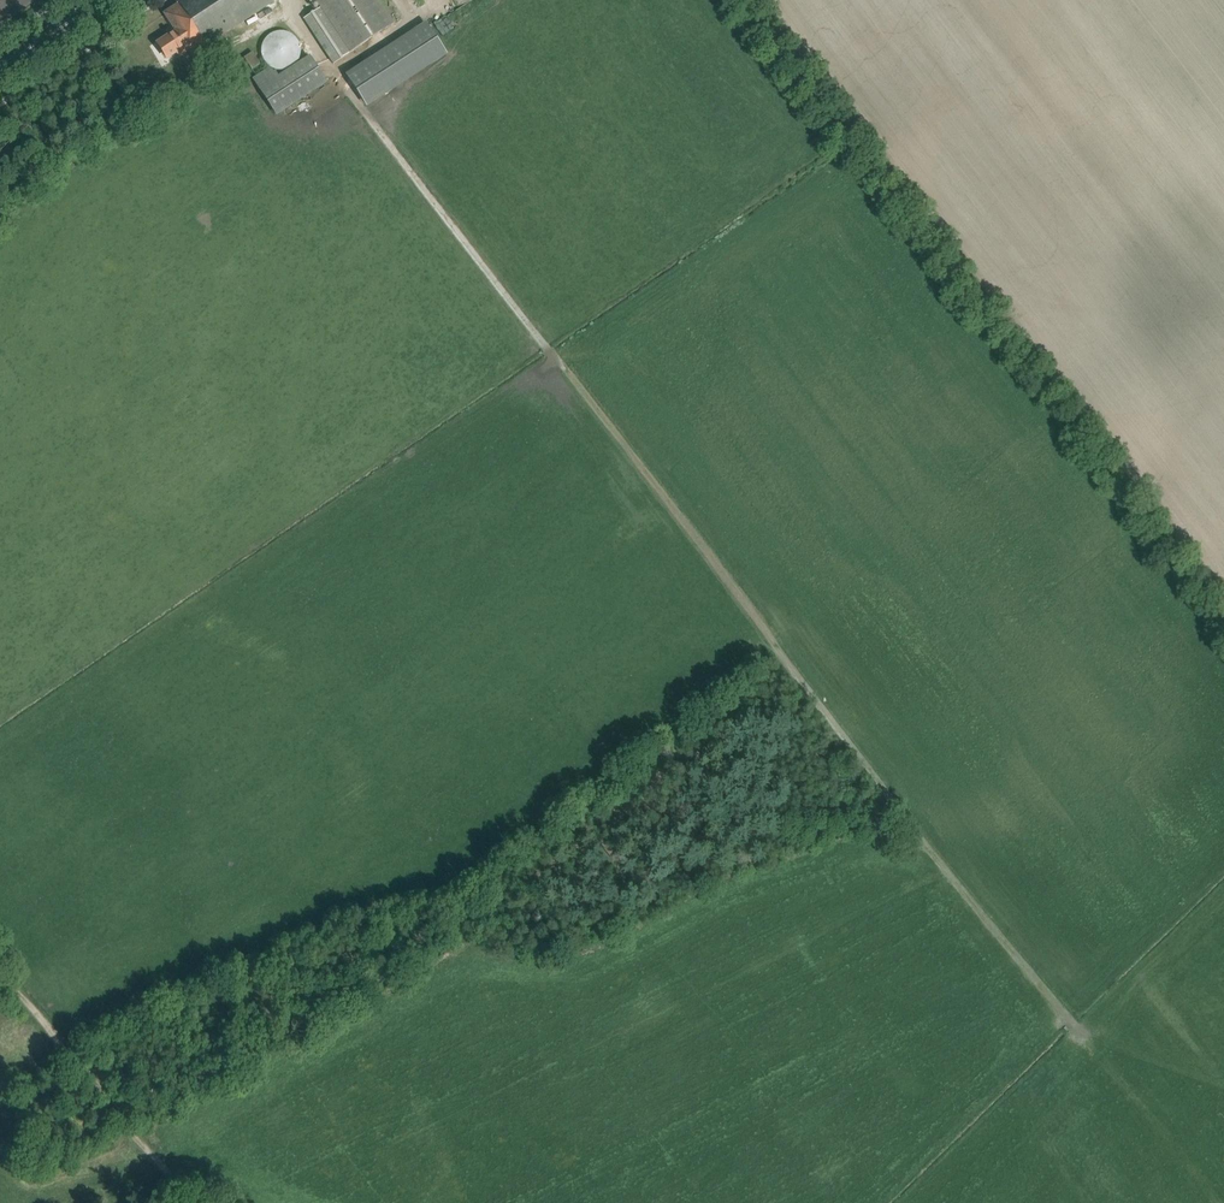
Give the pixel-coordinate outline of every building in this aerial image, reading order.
[(177,4),(205,46),(275,0),(177,0),(176,1),(177,4)] [(380,0),(316,0),(321,8),(304,19),(333,63),(395,23),(380,0)] [(157,43),(167,57),(185,45),(191,55),(205,46),(177,4),(164,13),(176,31),(157,43)] [(428,22),(345,70),(365,104),(448,56),(428,22)] [(269,67),(273,69),(279,70),(287,70),(293,66),(296,62),(300,56),(300,48),(299,42),(294,36),(289,33),(283,31),(277,31),(272,33),(266,38),(263,42),(262,48),(262,54),(263,59),(267,64),(269,67)] [(196,57),(205,69),(218,60),(209,48),(196,57)] [(244,57),(251,69),(260,64),(253,52),(244,57)]
